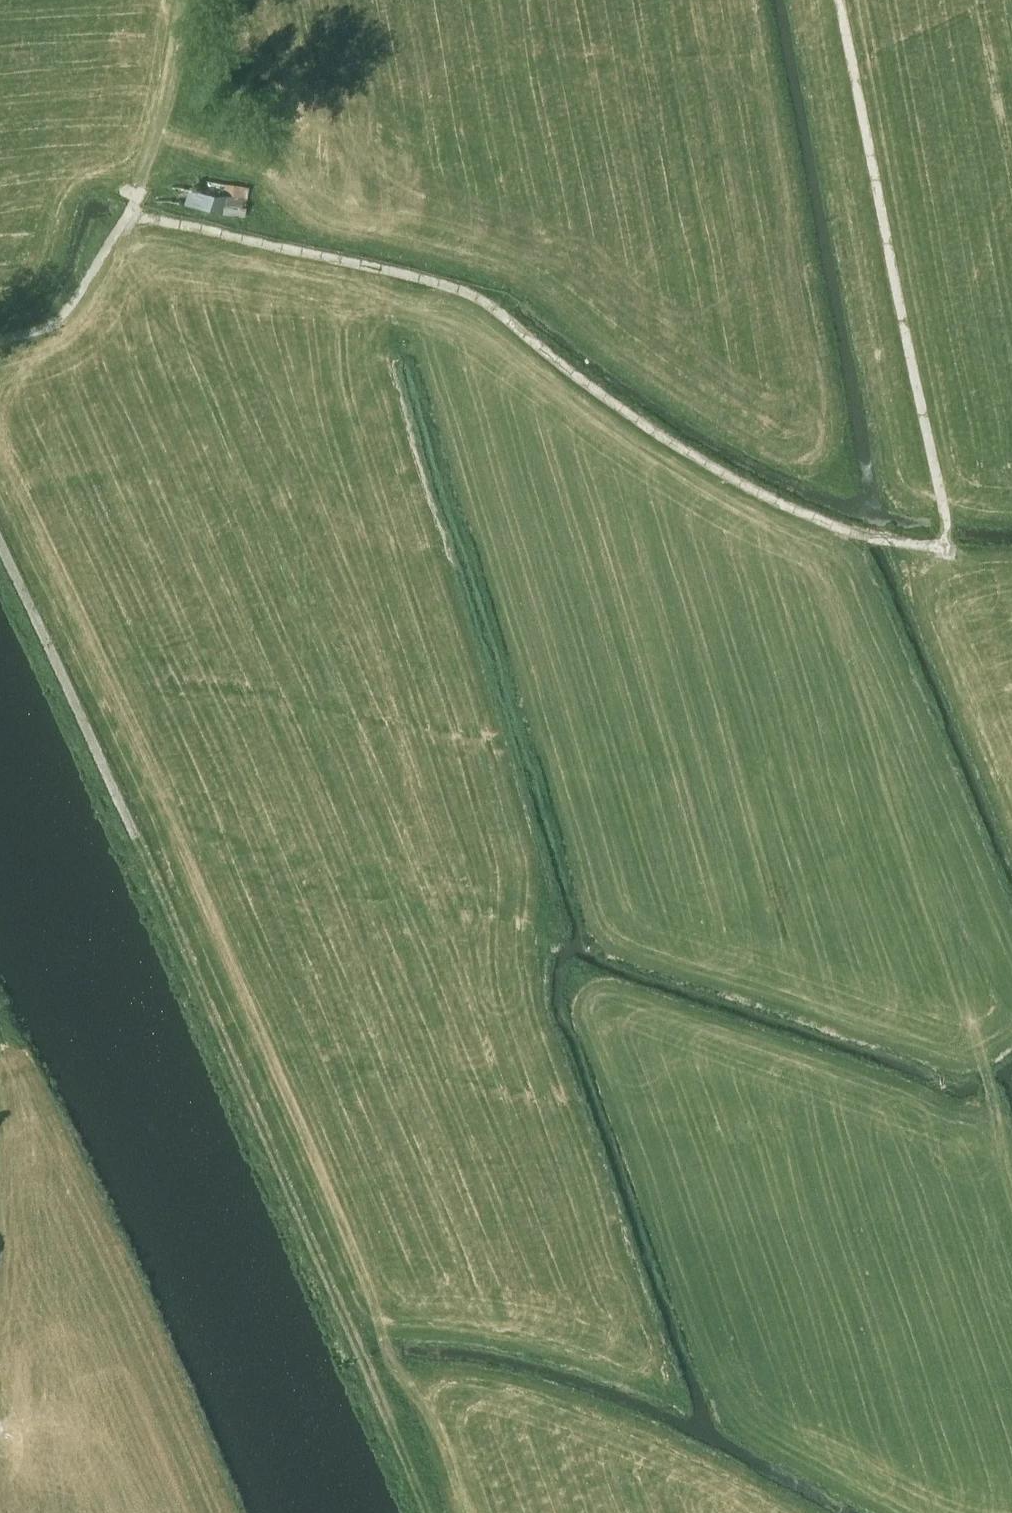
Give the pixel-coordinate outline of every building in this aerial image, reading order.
[(204,178),(200,206),(245,214),(250,186),(204,178)]
